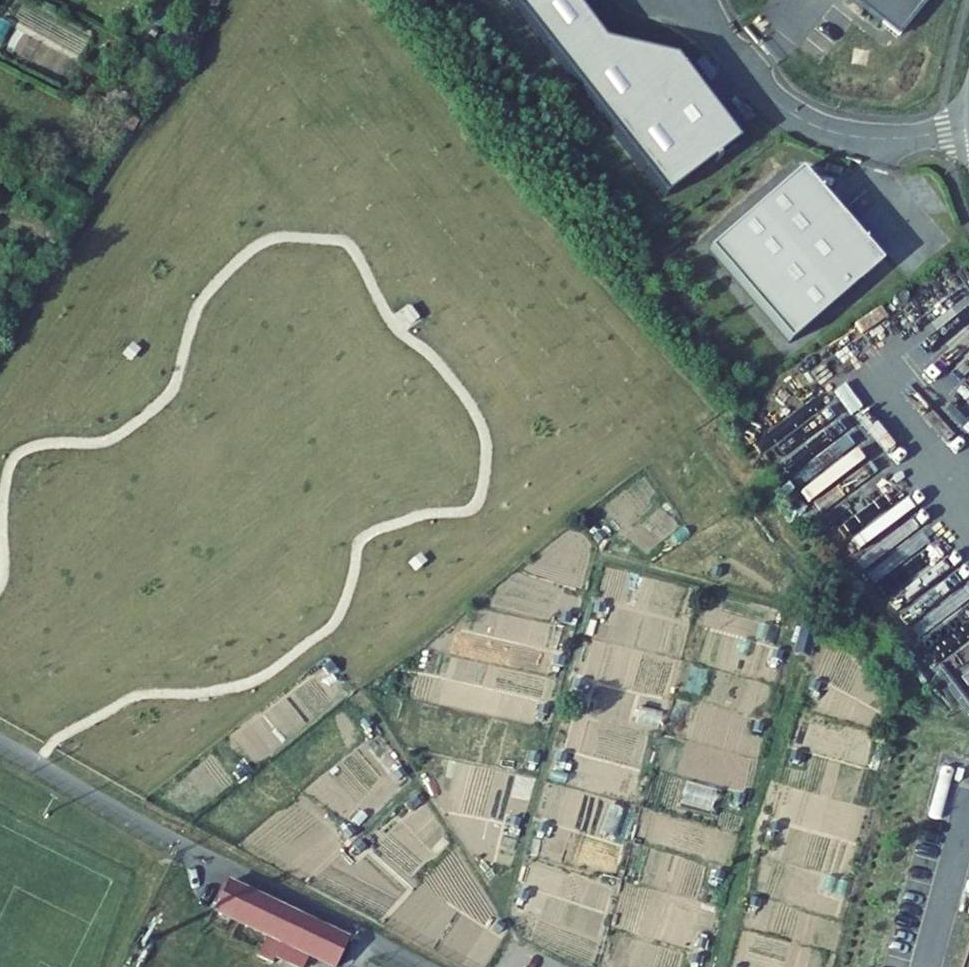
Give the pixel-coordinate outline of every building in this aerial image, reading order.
[(528,28),(565,0),(506,0),(528,28)] [(572,0),(565,0),(528,28),(664,199),(739,143),(675,59),(606,42),(572,0)] [(930,0),(851,0),(899,39),(930,0)] [(710,252),(791,345),(882,264),(802,172),(710,252)] [(0,297),(0,313),(2,314),(9,303),(0,297)] [(214,911),(267,936),(257,956),(272,964),(275,958),(295,966),(303,966),(309,956),(332,966),(335,966),(347,942),(226,885),(214,911)]
